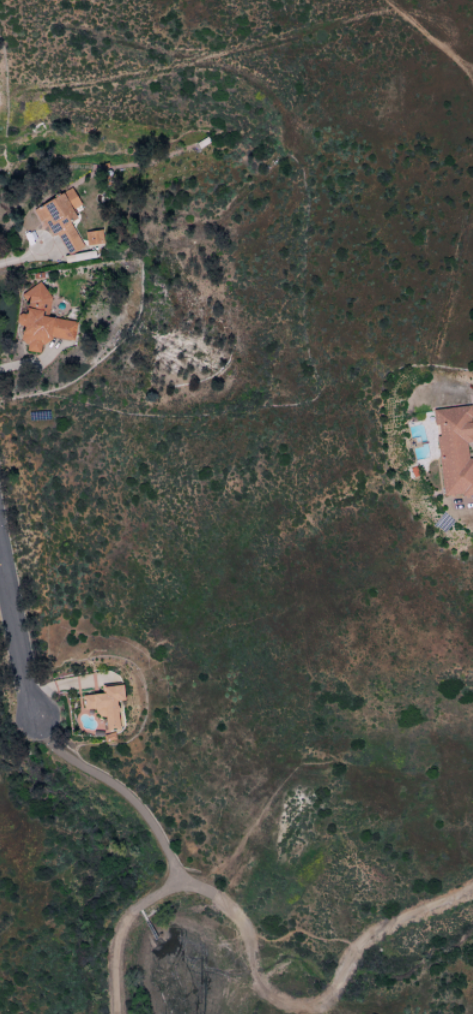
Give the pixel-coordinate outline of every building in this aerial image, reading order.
[(33,206),(49,239),(57,235),(66,254),(82,247),(68,220),(76,217),(71,209),(79,205),(70,188),(33,206)] [(84,244),(102,243),(101,230),(84,231),(84,244)] [(76,322),(36,315),(48,307),(50,298),(38,281),(19,294),(25,302),(23,310),(16,315),(15,321),(20,329),(18,337),(25,346),(24,350),(38,353),(39,346),(52,338),(73,341),(76,322)] [(472,493),(472,457),(467,458),(465,443),(472,442),(472,437),(470,405),(432,409),(441,497),(472,493)] [(82,695),(83,709),(94,708),(95,716),(102,716),(103,729),(117,728),(114,700),(123,700),(121,684),(101,686),(102,693),(82,695)]
